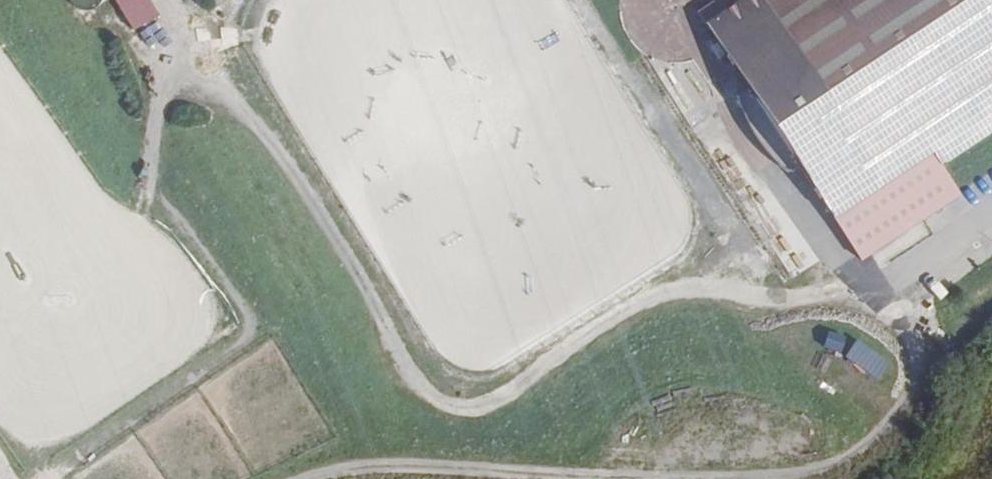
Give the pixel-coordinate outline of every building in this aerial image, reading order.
[(740,2),(707,24),(715,36),(747,89),(737,96),(738,100),(741,109),(745,119),(749,128),(755,136),(758,142),(766,152),(773,160),(780,167),(788,173),(799,166),(833,218),(933,152),(941,165),(991,131),(991,0),(743,0),(740,2)] [(830,333),(824,352),(840,357),(846,338),(830,333)] [(845,359),(879,379),(890,360),(856,340),(845,359)]
